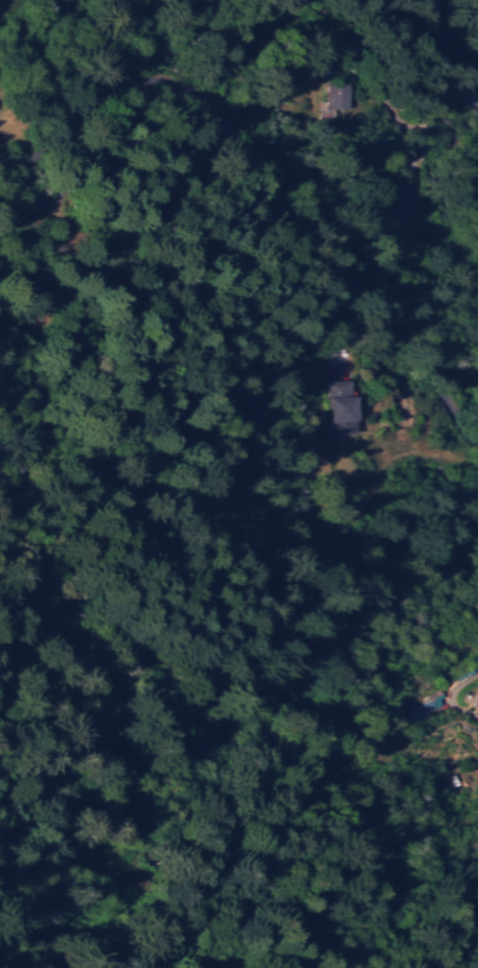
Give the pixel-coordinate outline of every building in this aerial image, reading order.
[(333,83),(334,108),(354,107),(353,82),(333,83)] [(369,396),(344,396),(345,421),(370,420),(369,396)] [(477,685),(469,705),(477,709),(477,686),(477,685)]
